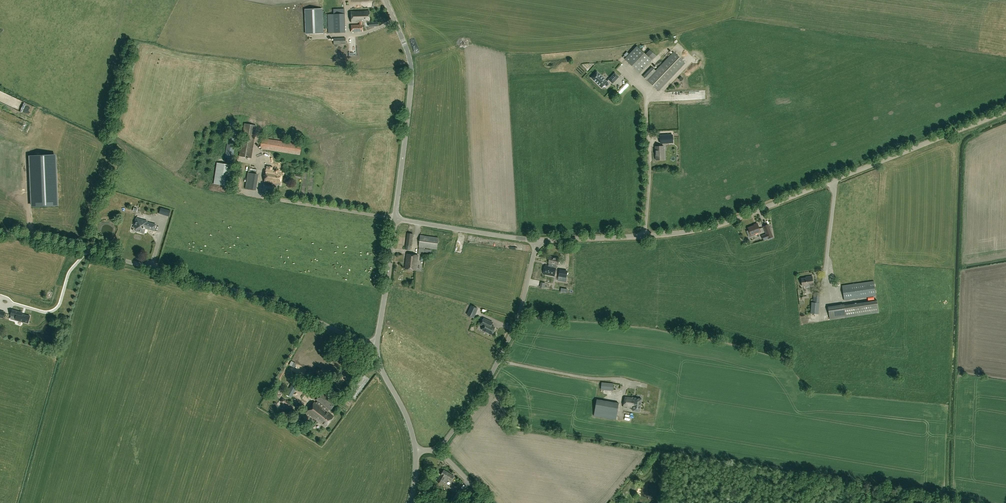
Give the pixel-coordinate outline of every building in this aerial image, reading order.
[(321,9),(305,9),(306,33),(322,33),(321,9)] [(345,32),(344,9),(333,9),(333,14),(327,14),(328,33),(345,32)] [(369,10),(350,11),(351,22),(359,22),(359,25),(351,25),(351,32),(363,31),(362,24),(362,25),(362,22),(369,21),(369,10)] [(639,73),(652,60),(656,56),(650,50),(645,55),(637,46),(625,59),(639,73)] [(643,77),(647,80),(650,84),(658,91),(685,63),(673,52),(656,70),(652,67),(643,77)] [(619,77),(615,73),(609,80),(607,81),(598,73),(598,72),(597,72),(597,73),(592,77),(591,78),(592,78),(596,82),(597,83),(601,87),(602,88),(602,87),(604,85),(607,87),(612,83),(613,83),(619,77)] [(615,82),(624,91),(626,88),(627,89),(636,81),(630,75),(631,75),(628,72),(618,81),(617,79),(615,82)] [(635,82),(630,88),(634,91),(639,86),(635,82)] [(256,126),(244,124),(239,156),(251,158),(256,126)] [(673,135),(660,136),(661,143),(670,143),(669,140),(673,139),(673,135)] [(301,145),(262,138),(260,148),(300,155),(301,145)] [(659,146),(655,146),(656,160),(664,160),(663,146),(659,146)] [(228,186),(231,165),(216,163),(213,184),(228,186)] [(245,186),(256,187),(256,166),(248,166),(248,170),(245,170),(245,186)] [(280,184),(282,172),(266,170),(264,182),(272,183),(273,183),(280,184)] [(272,193),(273,185),(273,183),(272,183),(272,185),(264,183),(262,191),(272,193)] [(137,227),(135,231),(144,233),(145,228),(154,231),(156,225),(147,222),(147,221),(136,218),(135,224),(136,226),(137,227)] [(748,227),(749,230),(747,231),(749,237),(755,234),(761,232),(758,224),(748,227)] [(773,237),(769,228),(768,225),(764,226),(766,234),(762,236),(763,240),(768,238),(768,239),(773,237)] [(420,235),(419,247),(418,254),(424,255),(425,248),(437,249),(438,238),(420,235)] [(416,270),(418,255),(407,254),(405,269),(416,270)] [(558,265),(560,259),(550,257),(549,263),(554,264),(555,264),(554,266),(554,267),(556,267),(557,265),(558,265)] [(554,276),(556,267),(554,267),(554,266),(551,266),(551,264),(554,264),(549,263),(548,266),(545,265),(543,274),(554,276)] [(802,286),(814,284),(813,276),(808,276),(809,277),(801,278),(802,286)] [(844,300),(876,296),(874,281),(842,285),(844,300)] [(879,312),(878,308),(877,300),(861,302),(863,315),(879,312)] [(863,315),(861,302),(852,304),(853,316),(863,315)] [(478,309),(472,306),(468,315),(473,318),(478,309)] [(29,317),(21,315),(21,313),(11,310),(11,311),(12,311),(11,317),(15,318),(14,320),(26,324),(28,317),(29,317)] [(492,334),(492,333),(493,333),(495,329),(494,328),(495,327),(489,324),(490,321),(484,318),(481,324),(484,326),(483,330),(492,334)] [(602,382),(601,388),(601,389),(613,390),(614,383),(602,382)] [(316,399),(325,406),(323,408),(315,401),(306,412),(325,427),(334,416),(328,411),(329,409),(330,410),(335,403),(321,392),(316,399)] [(640,412),(642,399),(635,398),(625,396),(623,407),(633,408),(633,411),(640,412)] [(598,416),(618,419),(619,405),(600,403),(598,416)] [(437,481),(442,484),(444,481),(446,482),(448,479),(451,481),(454,476),(444,469),(437,481)] [(452,499),(457,502),(464,492),(459,489),(452,499)]
